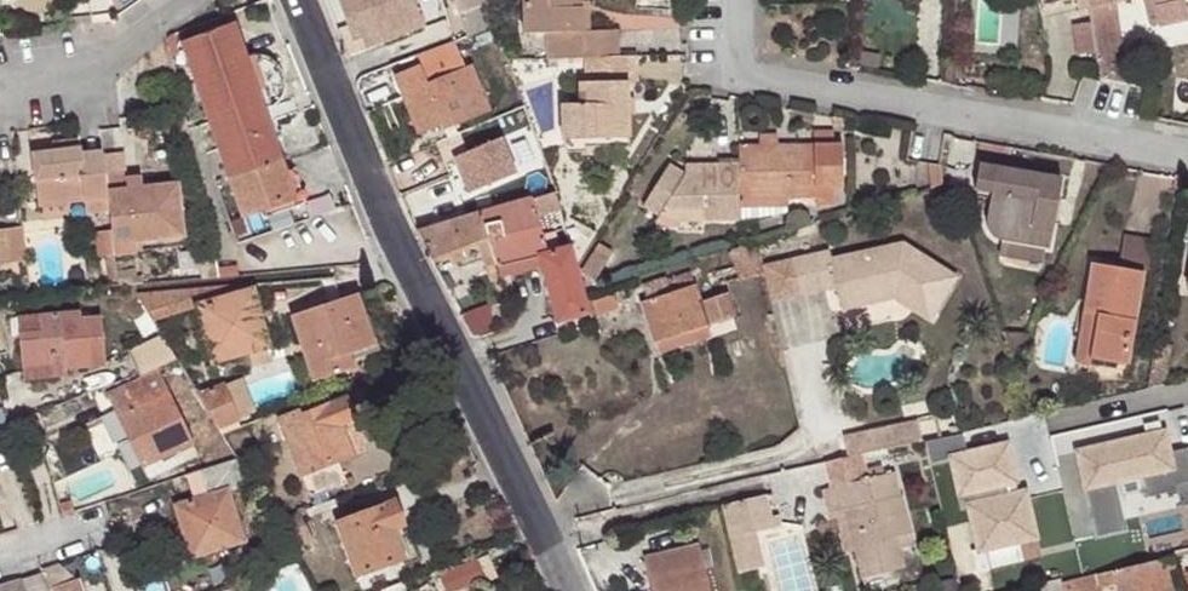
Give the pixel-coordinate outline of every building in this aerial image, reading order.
[(357,52),(426,27),(416,0),(339,0),(357,52)] [(433,0),(416,0),(426,27),(441,23),(433,0)] [(493,19),(489,0),(455,0),(463,28),(493,19)] [(522,33),(545,33),(545,58),(585,57),(619,57),(619,31),(583,32),(582,7),(573,8),(573,0),(521,0),(522,33)] [(1152,7),(1155,16),(1187,9),(1187,0),(1180,0),(1152,7)] [(467,38),(495,26),(493,19),(463,28),(467,38)] [(183,47),(230,180),(284,161),(266,111),(272,108),(277,104),(281,97),(283,92),(282,83),(281,75),(277,69),(274,65),(268,60),(262,58),(252,56),(246,58),(237,27),(183,47)] [(639,80),(638,56),(619,57),(585,57),(586,83),(579,83),(579,103),(579,139),(628,137),(628,80),(639,80)] [(393,75),(419,135),(442,124),(445,128),(489,109),(469,65),(424,84),(417,67),(393,75)] [(579,139),(579,103),(559,104),(560,139),(579,139)] [(499,137),(451,157),(465,192),(513,171),(499,137)] [(760,138),(761,147),(778,145),(778,137),(760,138)] [(54,153),(85,150),(82,139),(52,142),(54,153)] [(761,147),(739,146),(740,164),(739,189),(816,189),(835,188),(835,145),(778,145),(761,147)] [(110,194),(105,153),(86,156),(85,150),(54,153),(37,155),(42,207),(72,204),(72,198),(89,196),(91,214),(112,212),(110,194)] [(284,161),(230,180),(242,216),(296,195),(284,161)] [(943,186),(954,183),(939,163),(927,162),(943,186)] [(703,220),(739,219),(739,198),(739,189),(740,164),(719,165),(719,172),(686,173),(686,177),(667,165),(643,206),(660,214),(661,211),(703,210),(703,220)] [(719,172),(719,165),(685,166),(686,173),(719,172)] [(977,167),(974,188),(990,191),(988,208),(987,217),(986,222),(987,226),(989,230),(992,234),(994,238),(997,239),(1005,241),(1047,249),(1058,179),(977,167)] [(112,212),(118,260),(141,257),(138,245),(187,239),(182,185),(110,194),(112,212)] [(739,189),(739,198),(816,197),(816,189),(739,189)] [(555,192),(532,198),(538,216),(561,210),(555,192)] [(559,322),(589,316),(582,292),(576,268),(571,245),(547,252),(538,216),(532,198),(483,212),(501,267),(540,259),(543,268),(559,322)] [(655,221),(703,220),(703,210),(661,211),(660,214),(655,221)] [(418,230),(433,263),(453,258),(456,266),(466,261),(464,254),(483,247),(492,271),(501,267),(483,212),(418,230)] [(31,261),(27,226),(0,229),(0,265),(31,261)] [(1146,257),(1147,234),(1125,233),(1124,256),(1146,257)] [(837,287),(840,300),(898,287),(938,313),(960,276),(904,241),(833,257),(831,250),(791,258),(799,294),(837,287)] [(761,264),(755,243),(729,251),(734,266),(716,271),(720,283),(736,279),(737,281),(763,272),(761,264)] [(771,300),(799,294),(791,258),(761,264),(763,272),(771,300)] [(501,267),(503,278),(543,268),(540,259),(501,267)] [(1097,314),(1088,364),(1109,368),(1111,362),(1127,364),(1143,272),(1093,263),(1084,312),(1097,314)] [(218,277),(235,276),(233,265),(216,268),(218,277)] [(640,302),(653,344),(736,318),(727,294),(701,302),(693,274),(667,283),(666,277),(644,284),(649,299),(640,302)] [(212,363),(217,361),(249,353),(268,348),(251,284),(135,291),(162,336),(178,362),(182,369),(211,361),(212,363)] [(898,287),(840,300),(841,309),(896,297),(933,320),(938,313),(898,287)] [(347,324),(364,319),(356,295),(292,317),(314,381),(341,372),(337,359),(350,355),(355,353),(347,324)] [(81,311),(44,313),(45,330),(21,331),(23,370),(62,366),(65,374),(107,370),(103,318),(81,318),(81,311)] [(1075,362),(1088,364),(1097,314),(1084,312),(1075,362)] [(45,330),(44,313),(20,315),(21,331),(45,330)] [(374,347),(364,319),(347,324),(355,353),(374,347)] [(132,353),(141,377),(157,370),(178,362),(162,336),(132,353)] [(268,348),(249,353),(251,364),(271,360),(268,348)] [(337,359),(341,372),(355,367),(350,355),(337,359)] [(196,394),(226,384),(217,361),(212,363),(211,361),(182,369),(196,394)] [(65,379),(65,374),(62,366),(23,370),(24,382),(65,379)] [(157,370),(141,377),(142,379),(111,395),(142,466),(190,443),(157,370)] [(205,410),(219,430),(239,422),(226,384),(196,394),(205,410)] [(301,412),(278,421),(310,499),(348,483),(341,462),(366,450),(346,400),(303,418),(301,412)] [(13,438),(9,428),(9,426),(3,410),(0,411),(0,442),(13,438)] [(890,426),(895,446),(919,440),(914,420),(890,426)] [(856,455),(895,446),(890,426),(840,438),(845,457),(856,455)] [(1017,476),(1009,439),(970,447),(966,428),(926,437),(931,460),(953,455),(965,505),(971,501),(981,545),(1038,531),(1027,486),(1012,490),(1009,478),(1017,476)] [(1171,450),(1166,428),(1080,448),(1100,534),(1129,528),(1118,480),(1144,474),(1149,494),(1179,488),(1184,512),(1187,511),(1187,447),(1171,450)] [(828,489),(861,480),(856,455),(845,457),(822,463),(828,489)] [(232,460),(199,472),(206,496),(175,506),(189,558),(242,542),(229,492),(247,488),(232,460)] [(890,474),(822,491),(827,516),(836,514),(845,513),(853,550),(860,578),(904,567),(895,536),(907,533),(898,496),(896,496),(890,474)] [(760,498),(717,507),(733,576),(758,569),(750,535),(775,529),(773,517),(765,519),(760,498)] [(396,502),(337,523),(356,577),(405,560),(395,528),(404,525),(396,502)] [(845,513),(836,514),(845,552),(853,550),(845,513)] [(652,590),(708,590),(695,530),(645,542),(649,558),(645,559),(652,590)] [(1102,587),(1116,585),(1117,590),(1171,590),(1169,580),(1177,577),(1171,557),(1062,582),(1064,590),(1103,590),(1102,587)] [(445,574),(453,590),(457,590),(485,580),(476,559),(445,574)] [(19,579),(23,590),(46,590),(40,573),(19,579)] [(242,581),(245,590),(261,590),(254,576),(242,581)] [(1061,576),(1039,582),(1041,590),(1064,590),(1062,582),(1061,576)] [(19,579),(0,586),(0,590),(23,590),(19,579)] [(77,581),(47,590),(80,590),(77,581)] [(385,590),(411,590),(407,582),(385,590)]
